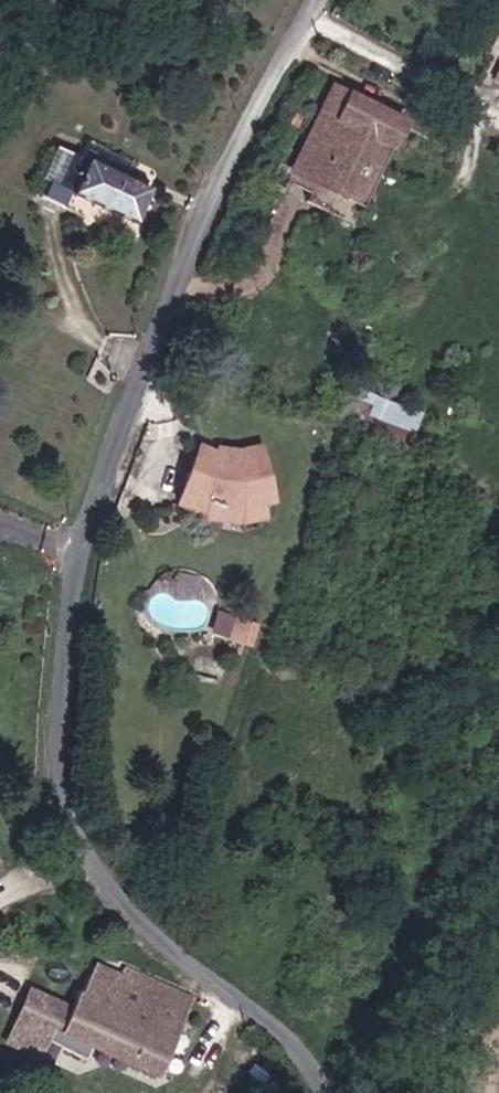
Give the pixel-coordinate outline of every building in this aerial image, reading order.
[(368,132),(388,142),(401,116),(330,83),(291,167),(340,190),(368,132)] [(151,183),(64,142),(41,192),(66,205),(73,187),(136,216),(151,183)] [(417,428),(423,409),(374,394),(368,413),(417,428)] [(219,457),(207,449),(181,495),(207,509),(211,504),(240,513),(240,519),(263,516),(261,496),(275,493),(268,449),(249,452),(235,450),(224,447),(219,457)] [(244,611),(232,607),(225,629),(238,634),(244,611)] [(173,1044),(195,995),(134,967),(131,974),(102,961),(84,1000),(70,1030),(161,1071),(173,1044)] [(70,1030),(84,1000),(37,978),(23,1009),(3,1053),(50,1074),(70,1030)] [(16,1088),(6,1084),(3,1092),(14,1092),(16,1088)]
